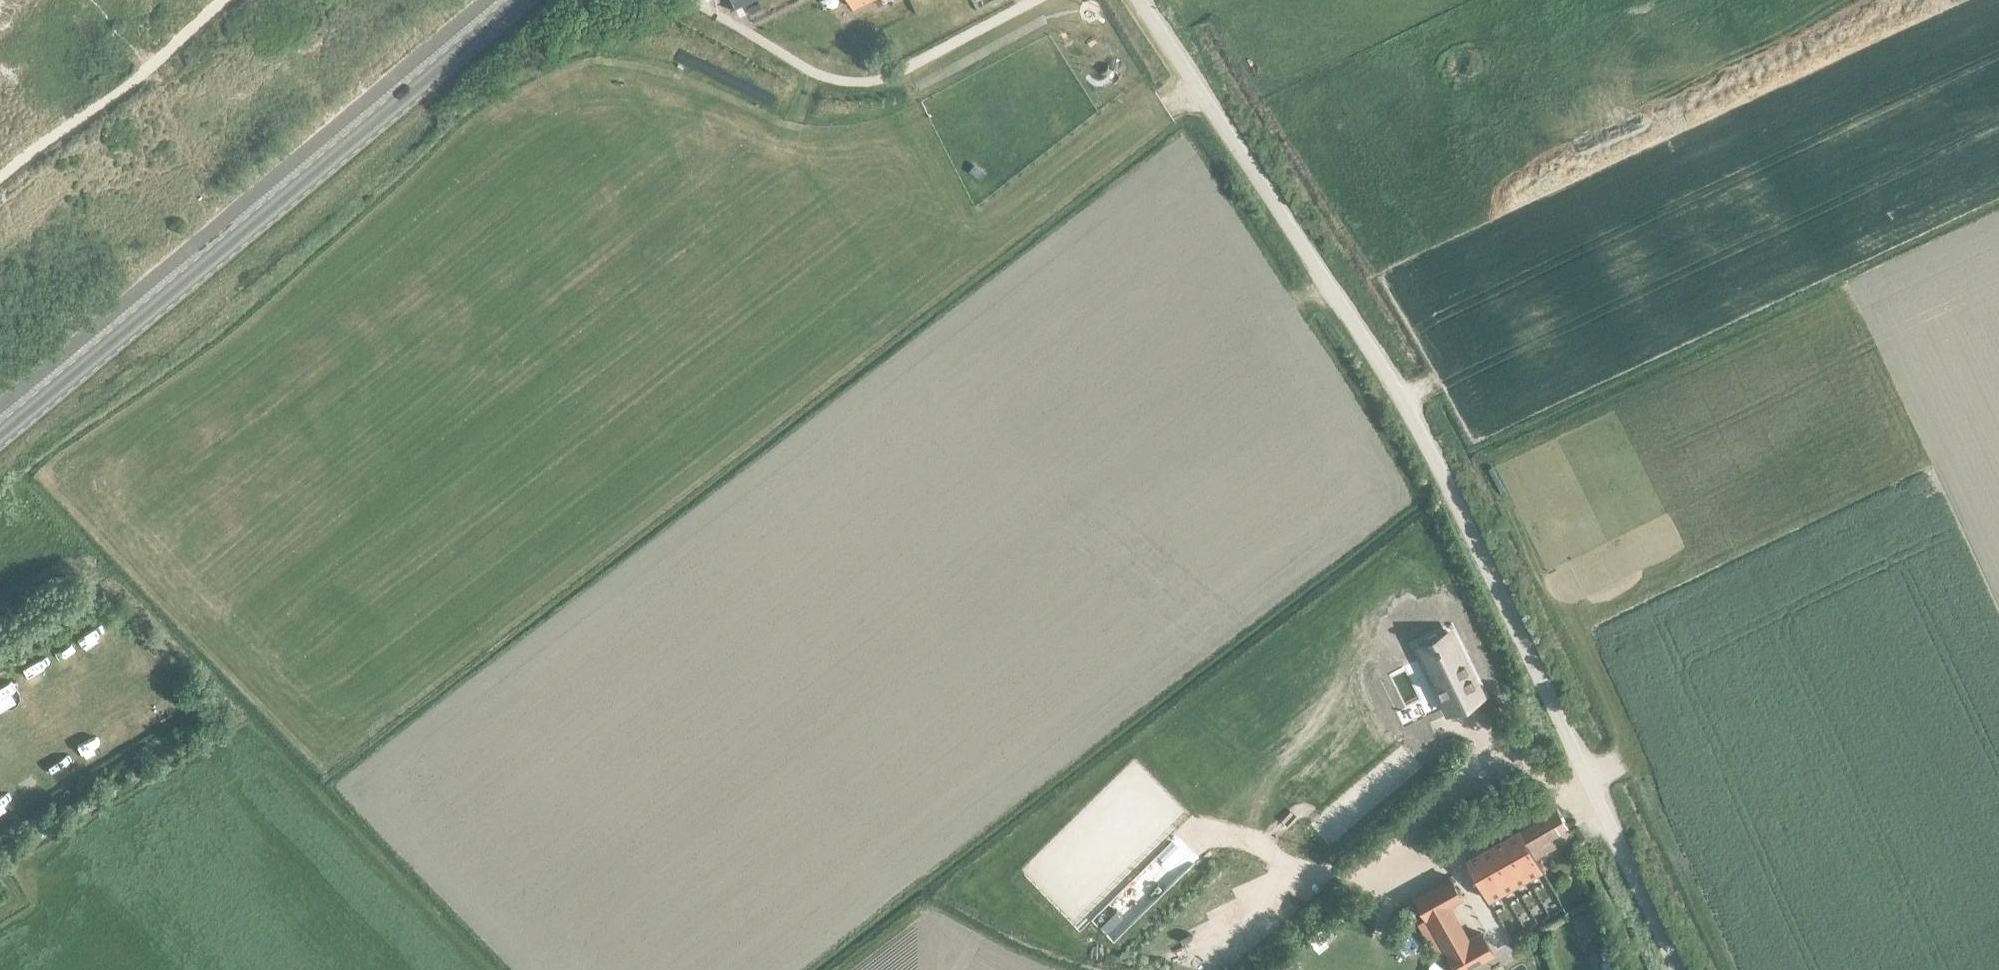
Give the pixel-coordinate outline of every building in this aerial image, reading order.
[(1444,697),(1442,698),(1449,712),(1467,703),(1481,697),(1477,689),(1452,639),(1422,653),(1444,697)] [(1556,806),(1465,858),(1488,898),(1541,868),(1534,856),(1548,848),(1542,838),(1567,824),(1556,806)] [(1414,896),(1426,916),(1427,916),(1446,951),(1456,969),(1462,969),(1493,952),(1481,931),(1466,940),(1446,905),(1461,896),(1449,875),(1414,896)]
